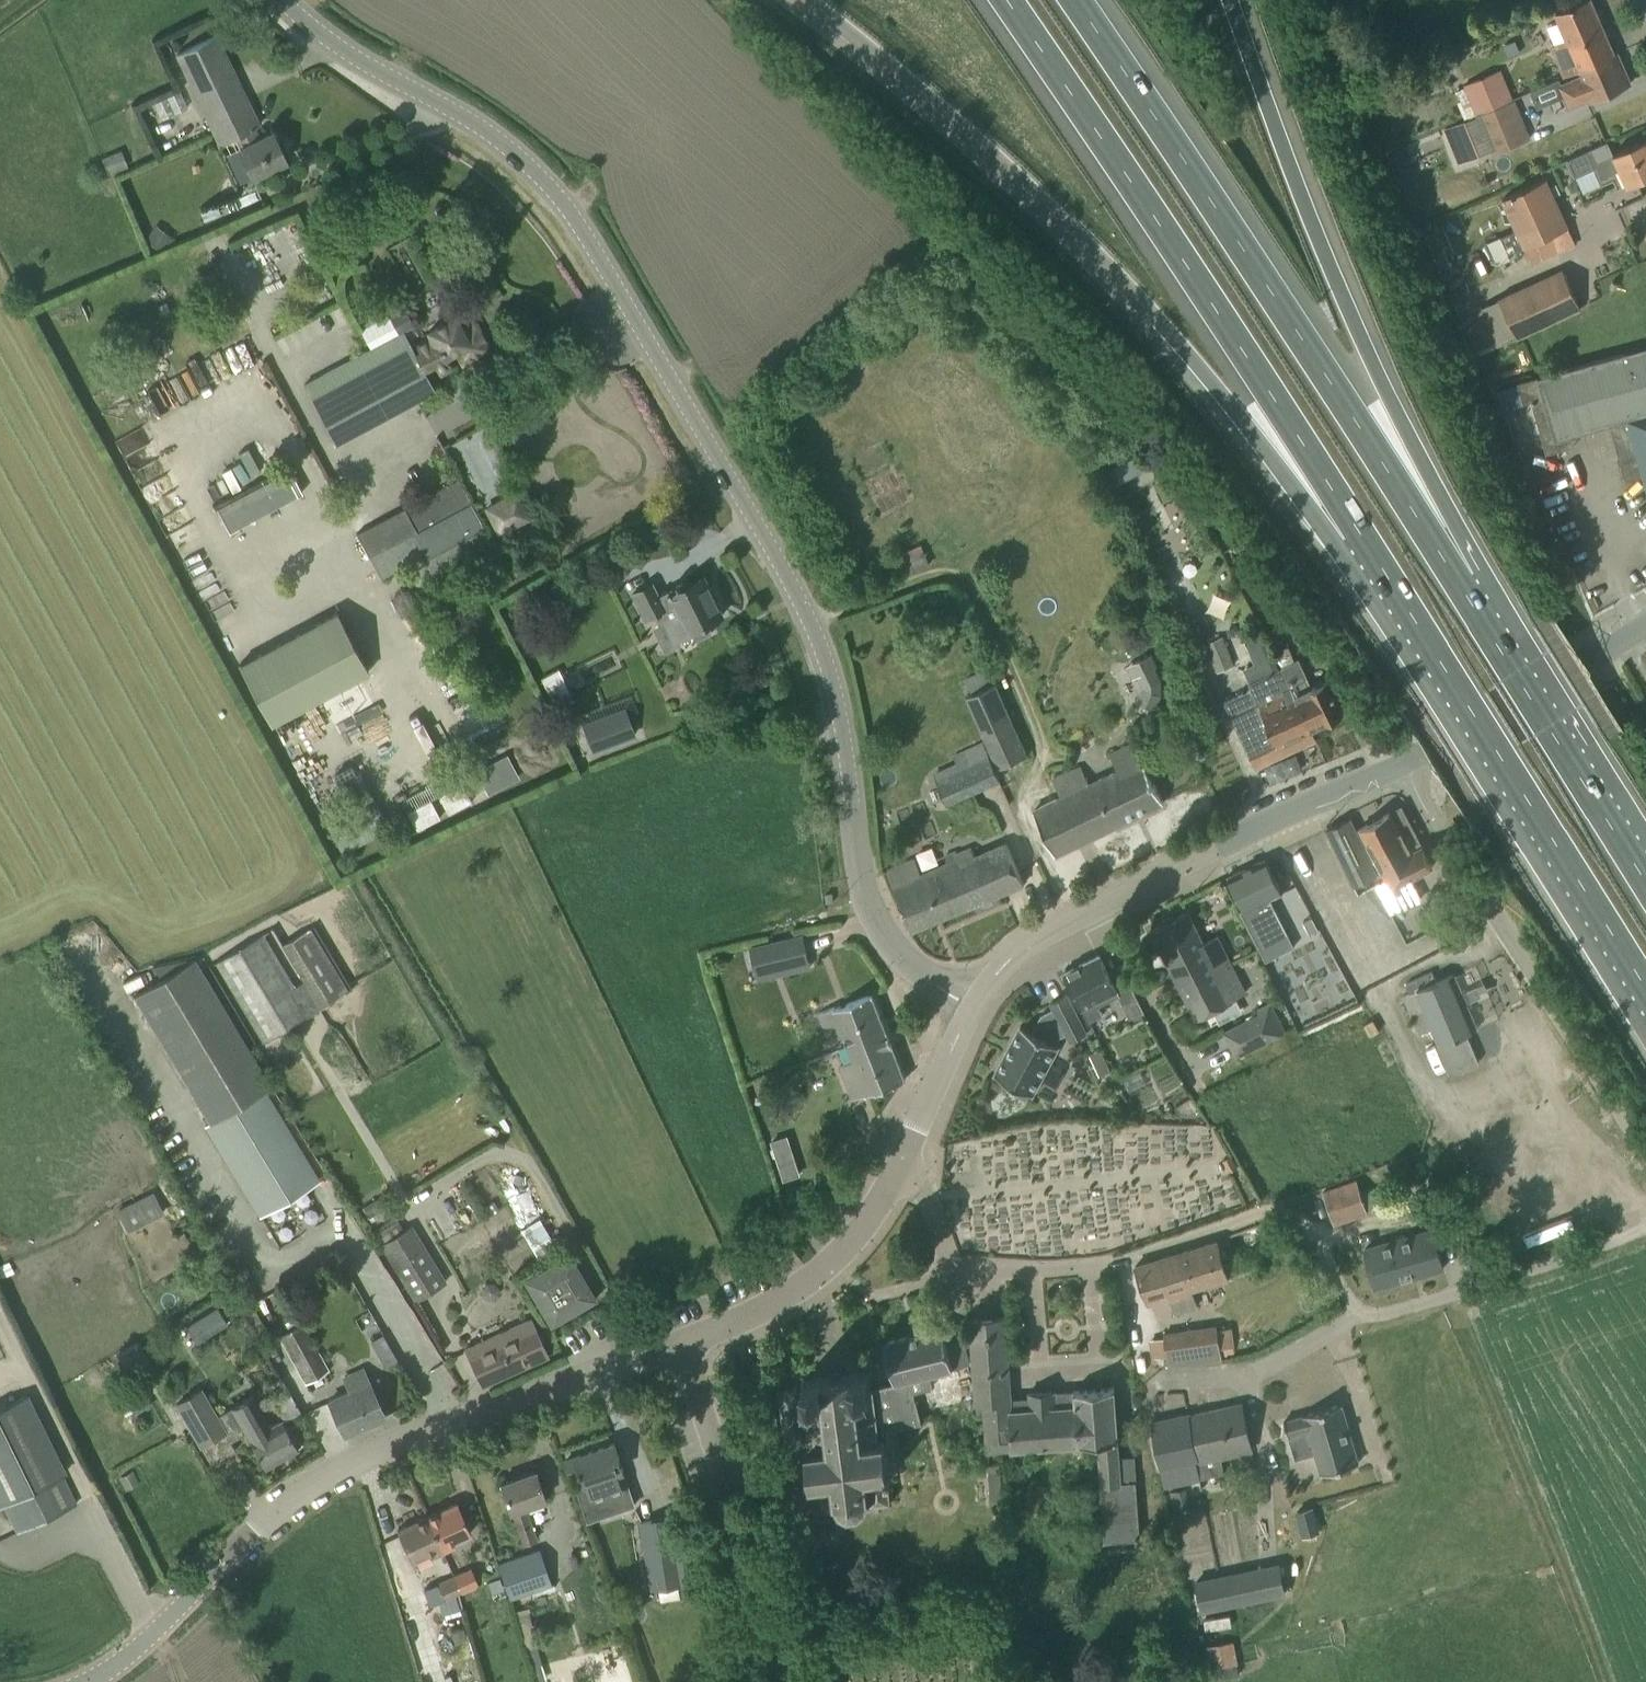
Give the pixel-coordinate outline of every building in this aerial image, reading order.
[(1579,68),(1614,53),(1591,0),(1585,0),(1555,13),(1559,22),(1547,27),(1555,45),(1550,47),(1563,78),(1580,71),(1579,68)] [(266,170),(286,160),(272,132),(259,138),(254,127),(259,124),(216,35),(176,54),(186,73),(220,142),(237,134),(243,146),(238,149),(252,177),(266,170)] [(1607,93),(1627,84),(1614,53),(1579,68),(1580,71),(1581,74),(1557,85),(1568,110),(1576,106),(1607,93)] [(1514,101),(1501,70),(1464,85),(1465,87),(1457,90),(1469,120),(1514,101)] [(1469,120),(1465,121),(1479,155),(1490,150),(1491,153),(1529,138),(1514,101),(1469,120)] [(1596,169),(1600,178),(1611,173),(1620,169),(1627,185),(1645,177),(1645,138),(1599,160),(1593,146),(1567,158),(1576,178),(1596,169)] [(1392,153),(1397,165),(1410,160),(1405,147),(1392,153)] [(1416,174),(1410,160),(1397,165),(1402,179),(1416,174)] [(1524,247),(1532,265),(1576,245),(1546,179),(1501,199),(1515,230),(1487,243),(1497,264),(1510,258),(1508,254),(1524,247)] [(1516,337),(1580,308),(1562,269),(1498,299),(1516,337)] [(370,349),(304,384),(335,442),(434,389),(424,369),(434,364),(440,375),(451,369),(445,358),(454,353),(461,366),(492,350),(485,337),(484,337),(481,331),(482,330),(476,319),(462,326),(455,312),(424,329),(427,336),(415,342),(417,348),(414,350),(403,331),(413,326),(403,308),(360,331),(370,349)] [(1517,383),(1517,385),(1498,390),(1503,409),(1523,404),(1532,402),(1546,454),(1574,446),(1571,436),(1609,426),(1625,481),(1643,476),(1645,488),(1645,345),(1517,383)] [(479,427),(449,441),(473,492),(503,478),(479,427)] [(301,490),(289,467),(217,507),(229,529),(301,490)] [(460,480),(355,527),(381,585),(458,550),(457,548),(485,535),(460,480)] [(485,501),(494,531),(528,522),(519,492),(485,501)] [(712,632),(708,622),(723,615),(720,610),(722,608),(719,602),(716,602),(704,577),(689,585),(687,581),(658,595),(653,583),(632,594),(646,621),(673,608),(677,615),(668,619),(679,641),(694,634),(697,640),(712,632)] [(270,724),(368,672),(336,610),(237,663),(270,724)] [(1251,689),(1224,702),(1246,747),(1255,767),(1316,739),(1311,729),(1312,728),(1283,666),(1279,669),(1262,632),(1243,640),(1254,663),(1242,669),(1251,689)] [(1223,636),(1205,643),(1217,672),(1234,665),(1223,636)] [(1148,654),(1129,663),(1135,676),(1154,666),(1148,654)] [(1298,660),(1283,666),(1312,728),(1343,714),(1334,694),(1332,695),(1325,681),(1311,688),(1298,660)] [(999,768),(1019,759),(1026,755),(995,683),(986,687),(966,696),(999,768)] [(624,706),(581,723),(592,752),(635,735),(624,706)] [(1154,782),(1135,744),(1109,756),(1117,772),(1089,785),(1080,768),(1052,782),(1061,798),(1034,811),(1046,834),(1055,854),(1163,802),(1154,782)] [(946,803),(999,778),(986,751),(934,775),(946,803)] [(506,754),(475,770),(487,794),(519,777),(506,754)] [(461,783),(438,795),(448,813),(471,801),(461,783)] [(430,799),(407,811),(416,830),(440,817),(430,799)] [(1354,830),(1376,873),(1383,870),(1389,883),(1388,884),(1391,892),(1394,891),(1395,893),(1391,895),(1398,910),(1400,910),(1422,898),(1411,877),(1412,876),(1432,866),(1401,806),(1355,830),(1354,830)] [(1355,830),(1350,818),(1326,830),(1336,850),(1353,884),(1376,873),(1354,830),(1355,830)] [(1015,863),(1007,844),(976,857),(972,847),(959,853),(958,851),(945,856),(948,864),(922,874),(915,859),(886,871),(912,931),(1023,883),(1015,863)] [(1265,857),(1227,876),(1244,908),(1241,910),(1265,960),(1282,951),(1264,914),(1275,908),(1270,898),(1283,893),(1265,857)] [(1150,930),(1174,976),(1208,959),(1213,970),(1230,961),(1217,935),(1203,942),(1187,911),(1150,930)] [(1312,917),(1303,921),(1309,934),(1318,929),(1312,917)] [(263,1041),(347,990),(309,927),(280,945),(303,982),(294,987),(262,933),(215,962),(263,1041)] [(793,936),(766,942),(772,969),(811,960),(805,933),(799,935),(793,936)] [(1117,990),(1099,955),(1065,972),(1084,1008),(1090,1020),(1102,1014),(1095,1000),(1117,990)] [(133,995),(209,1121),(204,1124),(259,1216),(320,1180),(265,1089),(271,1085),(195,958),(133,995)] [(1213,970),(1208,959),(1174,976),(1196,1020),(1233,1001),(1232,999),(1245,992),(1230,961),(1213,970)] [(1460,992),(1452,974),(1436,981),(1432,971),(1406,983),(1410,992),(1403,995),(1420,1033),(1430,1029),(1449,1074),(1478,1062),(1466,1034),(1476,1029),(1465,1004),(1471,1002),(1466,990),(1460,992)] [(1133,991),(1118,998),(1130,1021),(1144,1014),(1133,991)] [(888,1037),(872,994),(833,1009),(832,1006),(818,1012),(828,1039),(843,1033),(850,1051),(888,1037)] [(1031,1032),(1020,1025),(994,1074),(1015,1085),(1012,1090),(1025,1098),(1028,1092),(1032,1094),(1058,1046),(1056,1045),(1060,1036),(1066,1033),(1070,1041),(1086,1033),(1066,994),(1050,1002),(1053,1008),(1041,1014),(1031,1032)] [(1236,1057),(1286,1030),(1271,1002),(1256,1009),(1258,1013),(1222,1031),(1236,1057)] [(850,1051),(854,1060),(840,1065),(851,1093),(855,1092),(857,1096),(870,1091),(871,1092),(905,1079),(888,1037),(850,1051)] [(1222,1159),(1228,1170),(1236,1165),(1231,1154),(1222,1159)] [(794,1159),(779,1164),(782,1170),(784,1178),(799,1174),(794,1159)] [(1366,1214),(1361,1198),(1356,1181),(1323,1191),(1332,1224),(1366,1214)] [(129,1227),(161,1211),(152,1193),(120,1209),(129,1227)] [(411,1225),(403,1229),(397,1220),(375,1233),(415,1299),(445,1282),(411,1225)] [(1433,1229),(1364,1248),(1375,1286),(1443,1267),(1433,1229)] [(1218,1241),(1135,1266),(1146,1303),(1169,1296),(1174,1312),(1197,1305),(1192,1288),(1229,1277),(1218,1241)] [(595,1298),(568,1253),(523,1279),(550,1325),(595,1298)] [(218,1304),(187,1322),(197,1339),(228,1321),(218,1304)] [(973,1318),(970,1319),(976,1414),(985,1413),(987,1450),(1049,1445),(1097,1442),(1105,1539),(1138,1537),(1134,1482),(1121,1483),(1117,1441),(1118,1440),(1118,1438),(1117,1438),(1117,1437),(1114,1389),(1114,1387),(1112,1387),(1112,1388),(1076,1390),(1074,1390),(1074,1391),(1055,1392),(1055,1390),(1029,1392),(1029,1398),(1010,1399),(1008,1357),(1005,1316),(993,1317),(982,1318),(973,1318)] [(547,1354),(531,1319),(465,1347),(473,1364),(482,1384),(547,1354)] [(329,1370),(302,1323),(278,1337),(306,1384),(329,1370)] [(878,1412),(879,1416),(877,1416),(880,1439),(882,1438),(884,1452),(895,1450),(892,1429),(922,1422),(914,1392),(932,1387),(929,1374),(969,1364),(962,1337),(946,1341),(942,1327),(884,1341),(890,1363),(895,1382),(873,1388),(877,1412),(878,1412)] [(1215,1327),(1165,1335),(1168,1355),(1169,1361),(1169,1366),(1220,1358),(1218,1348),(1215,1327)] [(132,1369),(150,1360),(140,1340),(122,1350),(132,1369)] [(873,1388),(871,1388),(868,1371),(850,1373),(850,1374),(822,1378),(822,1377),(803,1379),(806,1396),(803,1396),(807,1422),(805,1423),(805,1426),(807,1425),(810,1449),(806,1449),(814,1509),(797,1511),(791,1512),(791,1514),(836,1508),(839,1508),(839,1509),(850,1514),(860,1513),(867,1506),(867,1504),(872,1503),(873,1511),(880,1510),(879,1503),(891,1501),(887,1474),(891,1473),(890,1470),(897,1469),(895,1450),(884,1452),(882,1438),(880,1439),(877,1416),(879,1416),(878,1412),(877,1412),(873,1388)] [(384,1414),(375,1395),(369,1384),(329,1403),(334,1413),(343,1433),(384,1414)] [(297,1448),(286,1429),(281,1420),(269,1427),(250,1395),(230,1407),(215,1416),(199,1389),(177,1402),(201,1444),(222,1431),(226,1438),(242,1428),(265,1467),(297,1448)] [(66,1483),(25,1397),(0,1409),(0,1497),(7,1512),(17,1532),(76,1503),(66,1483)] [(1187,1415),(1194,1447),(1190,1448),(1196,1473),(1197,1478),(1222,1472),(1219,1456),(1251,1449),(1241,1403),(1187,1415)] [(1304,1415),(1284,1421),(1295,1459),(1316,1453),(1321,1473),(1358,1462),(1341,1403),(1304,1414),(1304,1415)] [(1187,1415),(1150,1423),(1163,1485),(1181,1481),(1180,1477),(1196,1473),(1190,1448),(1194,1447),(1187,1415)] [(613,1492),(628,1487),(622,1470),(623,1470),(614,1443),(576,1456),(568,1459),(574,1478),(582,1475),(590,1500),(592,1499),(596,1512),(617,1505),(613,1492)] [(541,1491),(534,1470),(499,1482),(507,1503),(509,1509),(510,1509),(523,1544),(535,1540),(522,1504),(544,1497),(541,1491)] [(1170,1491),(1174,1511),(1191,1507),(1187,1487),(1170,1491)] [(442,1550),(454,1544),(452,1539),(469,1531),(465,1522),(456,1502),(426,1516),(442,1550)] [(1311,1508),(1298,1512),(1304,1534),(1317,1530),(1311,1508)] [(688,1515),(643,1523),(654,1594),(685,1588),(684,1583),(698,1580),(688,1515)] [(426,1516),(396,1529),(405,1549),(409,1558),(429,1549),(431,1554),(442,1550),(426,1516)] [(1174,1535),(1160,1538),(1164,1557),(1178,1554),(1174,1535)] [(509,1599),(543,1587),(546,1597),(556,1594),(553,1584),(551,1584),(539,1549),(497,1563),(509,1599)] [(1276,1565),(1196,1581),(1202,1608),(1281,1592),(1276,1565)] [(471,1567),(453,1575),(461,1592),(478,1585),(471,1567)] [(444,1600),(461,1592),(453,1575),(436,1582),(444,1600)] [(528,1606),(513,1611),(523,1648),(536,1644),(534,1640),(536,1640),(528,1606)] [(972,1634),(982,1633),(984,1633),(983,1617),(971,1618),(972,1634)] [(1234,1640),(1205,1645),(1209,1667),(1237,1662),(1234,1640)]
